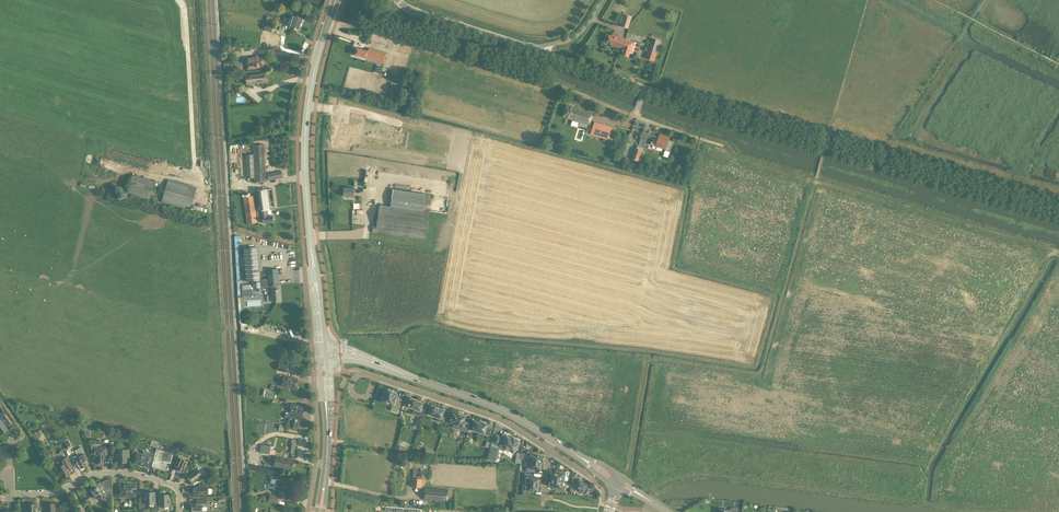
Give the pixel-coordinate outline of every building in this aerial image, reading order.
[(628,28),(631,16),(622,14),(619,26),(628,28)] [(282,23),(288,25),(298,29),(302,18),(298,17),(298,16),(297,16),(297,17),(292,15),(290,19),(284,17),(282,23)] [(264,31),(271,33),(273,26),(266,24),(264,31)] [(620,48),(622,49),(626,38),(612,34),(611,35),(608,34),(606,42),(611,44),(611,45),(620,48)] [(653,37),(647,58),(653,60),(660,40),(653,37)] [(626,38),(622,49),(620,54),(628,57),(629,52),(633,54),(637,42),(626,38)] [(366,58),(366,57),(385,63),(387,53),(369,47),(368,51),(356,47),(354,54),(366,58)] [(247,58),(248,69),(264,67),(262,56),(247,58)] [(242,61),(232,62),(232,71),(242,71),(242,61)] [(255,84),(255,83),(255,82),(265,81),(264,74),(254,74),(245,74),(245,73),(243,74),(242,74),(241,76),(241,77),(241,78),(241,79),(241,80),(242,80),(243,81),(244,81),(245,81),(246,81),(246,84),(251,84),(252,85),(255,84)] [(418,82),(405,78),(404,83),(416,87),(418,82)] [(587,128),(588,124),(592,113),(566,106),(563,116),(577,120),(575,125),(587,128)] [(590,133),(607,138),(611,128),(593,122),(590,133)] [(397,129),(376,124),(374,132),(395,137),(397,129)] [(668,140),(654,135),(650,144),(655,146),(656,144),(666,148),(665,150),(670,152),(674,141),(669,139),(668,140)] [(230,145),(230,164),(238,163),(238,145),(230,145)] [(264,145),(253,145),(254,154),(245,155),(246,178),(254,177),(255,182),(265,181),(264,145)] [(645,147),(638,145),(632,160),(640,162),(645,147)] [(281,171),(267,174),(269,181),(283,178),(281,171)] [(154,181),(133,175),(127,195),(148,201),(154,181)] [(189,209),(196,188),(168,180),(161,201),(189,209)] [(257,211),(261,211),(262,223),(273,222),(273,215),(268,216),(268,210),(269,210),(267,189),(254,190),(257,211)] [(392,190),(390,206),(390,207),(379,206),(376,226),(373,226),(372,233),(424,240),(428,213),(423,212),(425,194),(392,190)] [(253,196),(243,197),(247,224),(257,222),(253,196)] [(353,209),(353,225),(365,225),(366,209),(353,209)] [(279,285),(277,269),(267,270),(268,279),(259,280),(257,246),(244,247),(246,281),(253,280),(254,288),(260,287),(260,286),(267,286),(268,301),(280,300),(279,289),(278,289),(277,285),(279,285)] [(286,372),(288,365),(278,363),(276,370),(286,372)] [(282,379),(281,386),(295,389),(297,379),(279,375),(279,378),(282,379)] [(276,392),(263,389),(261,396),(274,399),(276,392)] [(392,391),(388,390),(385,389),(381,401),(393,405),(391,411),(398,413),(402,399),(396,397),(397,393),(392,392),(392,391)] [(418,415),(422,416),(424,409),(421,408),(422,403),(416,401),(417,400),(412,398),(411,399),(410,399),(409,403),(408,404),(409,404),(408,406),(414,408),(414,410),(419,412),(418,415)] [(291,408),(290,411),(303,413),(304,406),(291,404),(287,404),(287,407),(291,408)] [(436,421),(443,423),(445,416),(442,415),(444,410),(438,408),(438,407),(435,406),(435,407),(430,405),(428,410),(429,411),(428,414),(438,417),(436,421)] [(0,420),(0,434),(0,435),(8,430),(6,427),(11,423),(3,412),(0,415),(0,419),(1,420),(0,420)] [(300,422),(301,423),(303,415),(286,412),(285,417),(289,418),(288,421),(292,421),(291,427),(299,428),(300,422)] [(457,415),(452,413),(451,418),(450,419),(451,419),(450,421),(454,423),(454,424),(458,425),(457,428),(466,431),(469,423),(463,421),(464,418),(463,418),(464,416),(457,414),(457,415)] [(488,427),(486,426),(487,424),(482,422),(482,423),(475,421),(473,426),(472,427),(472,429),(479,432),(484,434),(484,433),(490,435),(492,428),(488,426),(488,427)] [(37,439),(40,437),(36,431),(32,434),(37,442),(38,441),(37,439)] [(492,442),(487,459),(496,461),(499,448),(503,451),(505,448),(513,453),(519,443),(517,442),(519,441),(514,438),(514,439),(512,437),(511,438),(506,435),(503,440),(501,439),(502,438),(496,435),(492,442)] [(67,438),(61,441),(65,449),(71,446),(67,438)] [(106,447),(96,448),(96,446),(92,446),(92,445),(91,445),(92,454),(94,454),(94,458),(95,458),(95,463),(98,463),(99,464),(102,464),(103,463),(103,458),(107,458),(106,447)] [(118,459),(118,463),(126,462),(126,457),(129,457),(129,449),(120,450),(121,454),(116,454),(116,459),(118,459)] [(155,454),(153,461),(159,462),(158,468),(165,470),(167,462),(171,463),(173,453),(156,449),(155,454)] [(137,453),(135,462),(143,464),(143,466),(147,467),(149,460),(153,461),(155,454),(143,451),(142,454),(137,453)] [(541,462),(542,456),(538,455),(537,455),(534,455),(535,452),(531,451),(529,460),(541,462)] [(80,459),(75,461),(79,469),(87,465),(85,461),(88,459),(85,453),(78,457),(80,459)] [(179,463),(176,469),(183,472),(188,462),(181,458),(182,457),(179,455),(176,461),(179,463)] [(284,469),(284,468),(292,469),(294,461),(286,459),(286,458),(275,456),(273,467),(284,469)] [(55,464),(57,468),(62,478),(75,472),(67,457),(55,464)] [(529,460),(528,467),(526,467),(526,471),(532,471),(533,468),(540,469),(541,462),(529,460)] [(192,472),(187,476),(192,482),(201,475),(197,469),(198,468),(197,465),(190,470),(192,472)] [(562,480),(563,474),(565,474),(565,471),(559,470),(559,473),(556,473),(555,473),(551,472),(550,479),(562,480)] [(538,484),(539,478),(532,477),(532,474),(526,473),(525,476),(527,476),(526,482),(538,484)] [(572,476),(571,487),(573,488),(579,492),(579,491),(585,494),(588,490),(586,488),(585,487),(587,485),(584,483),(582,481),(581,481),(578,479),(577,481),(572,477),(572,476)] [(421,487),(422,478),(412,477),(412,487),(421,487)] [(562,480),(550,479),(549,486),(557,487),(556,490),(563,491),(563,487),(561,487),(562,480)] [(105,489),(101,481),(92,486),(93,487),(87,490),(91,497),(88,498),(92,505),(99,501),(97,499),(104,495),(105,498),(113,493),(109,487),(105,489)] [(280,489),(279,492),(286,493),(289,483),(281,481),(281,485),(278,484),(277,489),(280,489)] [(526,482),(526,490),(523,489),(523,494),(529,494),(530,490),(538,491),(538,484),(526,482)] [(194,487),(194,495),(206,494),(206,487),(209,487),(209,484),(200,484),(200,487),(194,487)] [(115,493),(115,498),(124,497),(124,495),(133,495),(132,485),(124,485),(119,485),(119,490),(119,493),(115,493)] [(423,499),(447,501),(448,490),(424,488),(423,499)] [(145,504),(154,504),(155,504),(155,502),(155,499),(154,492),(144,492),(144,497),(140,497),(140,508),(145,508),(145,504)] [(269,494),(268,501),(277,503),(278,497),(269,494)] [(155,504),(154,504),(154,510),(160,510),(160,506),(169,506),(169,495),(159,495),(159,502),(155,502),(155,504)] [(202,511),(202,507),(207,507),(206,499),(198,499),(198,503),(191,503),(191,511),(202,511)] [(58,510),(55,510),(55,503),(47,503),(48,511),(58,511),(58,510)] [(42,511),(39,511),(38,504),(28,504),(29,509),(26,509),(26,511),(42,511)]
